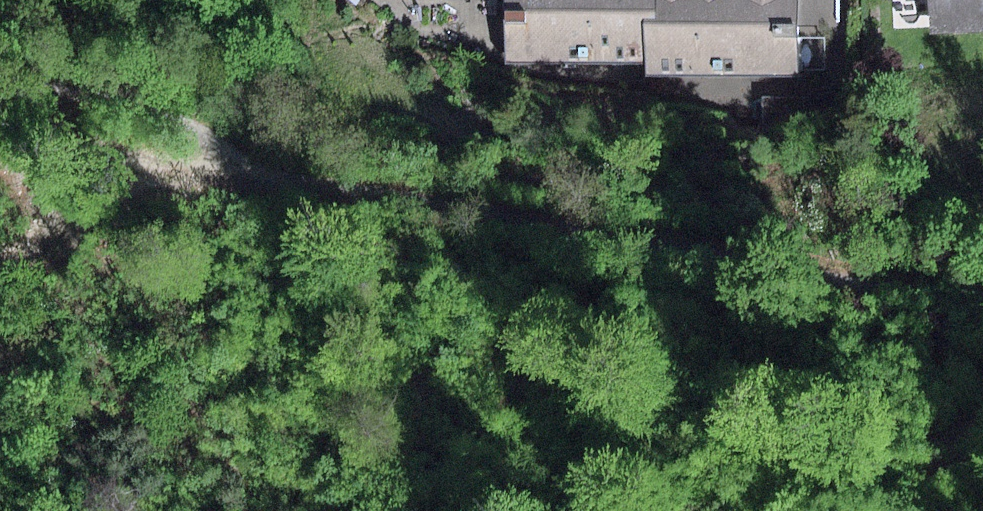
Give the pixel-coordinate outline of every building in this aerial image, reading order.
[(651,60),(651,0),(501,0),(501,61),(651,60)] [(651,60),(651,71),(791,71),(791,0),(651,0),(651,60)] [(791,71),(838,71),(839,0),(791,0),(791,71)] [(930,0),(890,0),(891,27),(931,26),(930,0)] [(982,30),(982,0),(930,0),(931,26),(931,32),(982,30)] [(803,97),(762,97),(763,134),(803,133),(803,97)]
